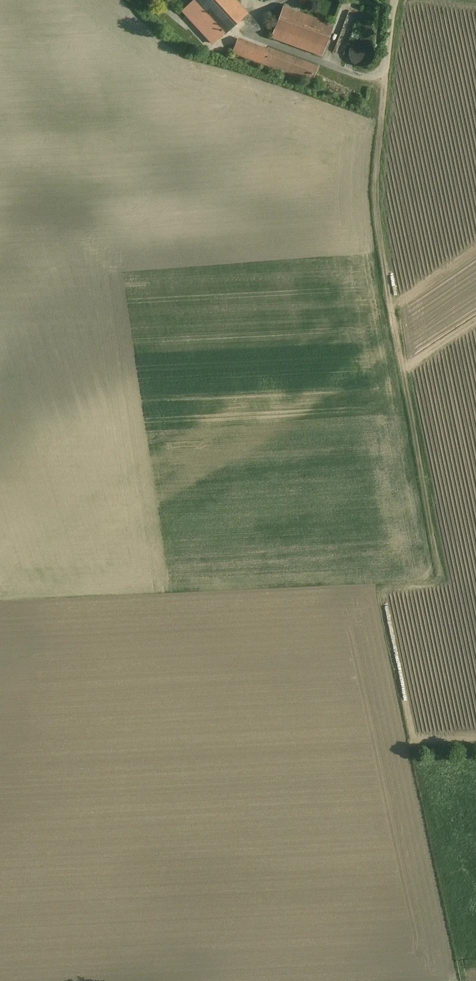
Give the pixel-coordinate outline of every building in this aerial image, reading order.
[(225,34),(248,13),(236,0),(193,0),(225,34)] [(333,25),(283,6),(271,37),(321,55),(333,25)] [(317,68),(238,39),(232,54),(311,84),(317,68)]
